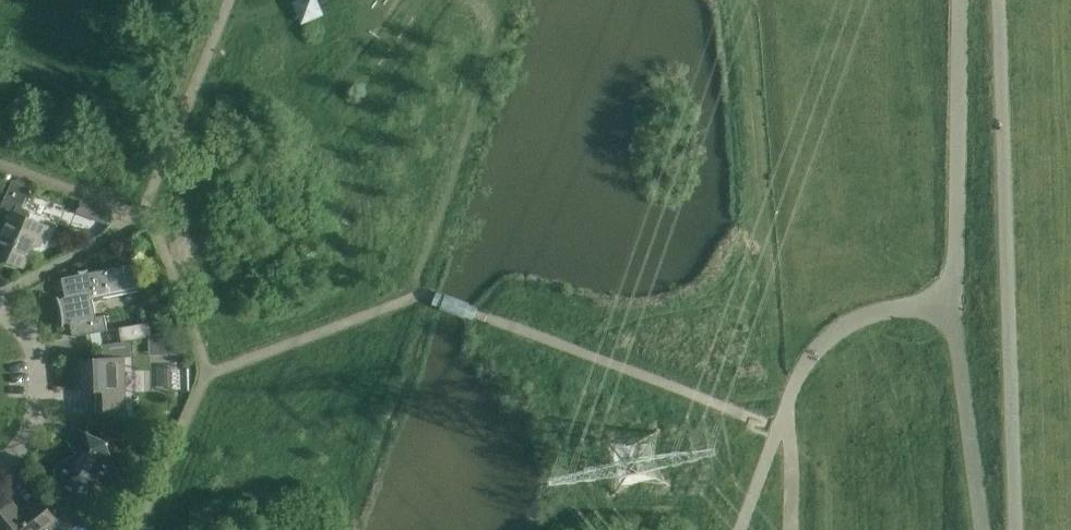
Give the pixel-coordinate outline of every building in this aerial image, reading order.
[(316,0),(298,0),(293,2),(301,22),(321,14),(316,0)] [(23,207),(24,204),(25,204),(27,202),(28,200),(29,198),(30,197),(30,194),(30,193),(30,191),(31,188),(29,187),(27,185),(26,184),(24,182),(23,182),(21,181),(19,181),(17,181),(15,181),(13,180),(0,210),(0,226),(6,229),(0,243),(0,256),(23,266),(34,243),(40,245),(48,227),(42,224),(20,214),(23,207)] [(82,271),(79,271),(79,274),(63,277),(65,293),(58,297),(60,302),(62,308),(63,314),(63,320),(63,327),(72,327),(74,337),(108,330),(105,315),(97,317),(94,299),(139,290),(134,264),(91,272),(89,269),(85,270),(82,271)] [(150,322),(120,328),(122,341),(152,335),(150,322)] [(103,358),(81,359),(82,392),(93,391),(94,413),(127,412),(125,357),(131,357),(130,343),(117,343),(116,344),(103,346),(103,358)] [(113,464),(105,442),(75,428),(70,439),(81,455),(78,460),(57,468),(63,483),(83,492),(89,478),(95,476),(109,482),(109,481),(106,480),(113,464)] [(57,519),(40,498),(22,513),(13,501),(11,503),(14,506),(0,517),(0,529),(42,529),(57,519)]
